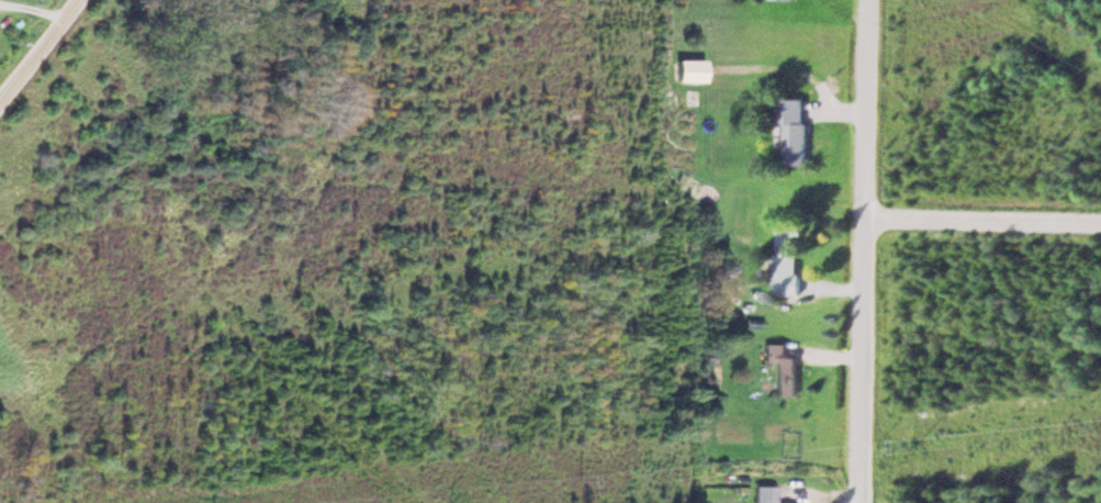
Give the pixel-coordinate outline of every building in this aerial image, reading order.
[(671,80),(700,80),(700,57),(671,57),(671,80)] [(786,124),(786,163),(806,164),(806,97),(779,97),(779,124),(786,124)] [(777,222),(775,293),(800,294),(803,223),(777,222)] [(796,355),(787,355),(787,342),(759,342),(759,361),(773,361),(773,395),(796,395),(796,355)] [(770,484),(749,484),(749,502),(770,502),(770,484)]
